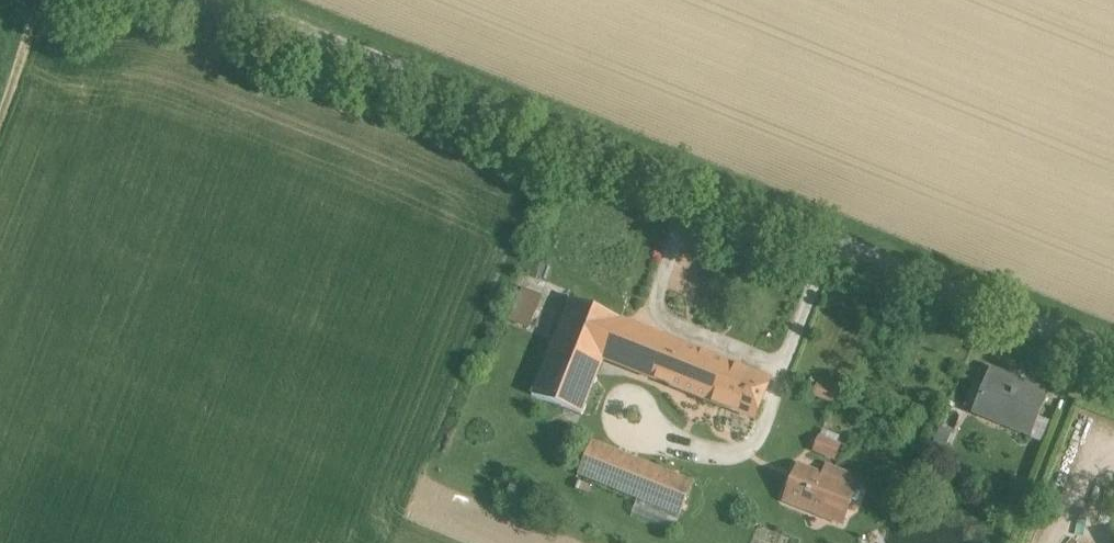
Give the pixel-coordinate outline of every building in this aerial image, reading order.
[(526,287),(513,321),(530,328),(544,294),(526,287)] [(737,368),(620,321),(621,319),(572,299),(533,395),(583,415),(605,358),(722,405),(737,368)] [(770,381),(737,368),(722,405),(755,418),(770,381)] [(1049,393),(991,370),(974,412),(1031,435),(1049,393)] [(818,436),(813,451),(836,459),(841,443),(818,436)] [(657,469),(594,443),(581,474),(645,499),(657,469)] [(856,489),(799,466),(786,500),(842,523),(856,489)] [(693,483),(657,469),(645,499),(681,514),(693,483)]
